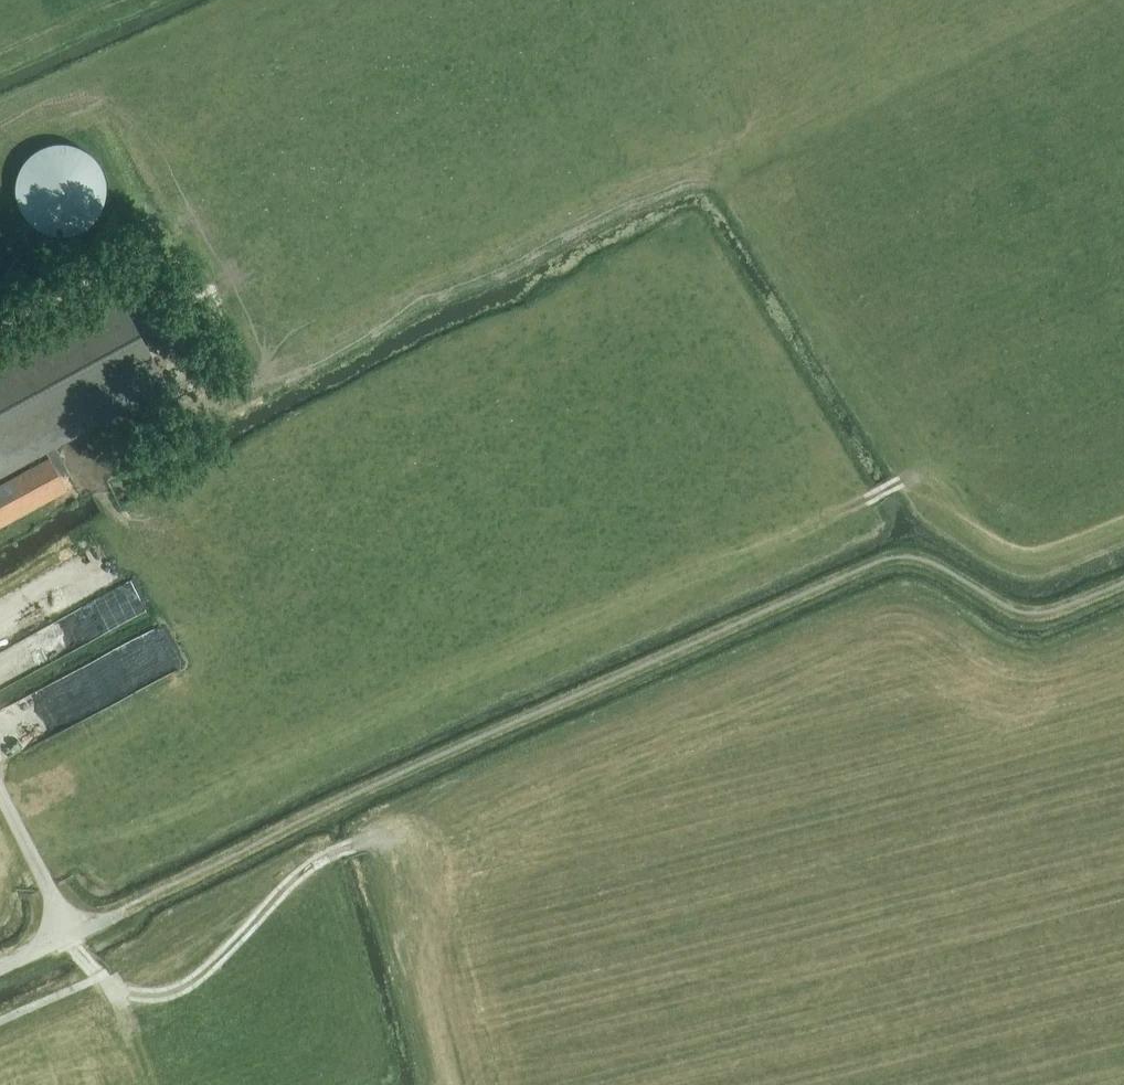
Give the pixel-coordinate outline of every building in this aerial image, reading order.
[(68,143),(59,142),(48,144),(40,148),(32,153),(26,159),(20,167),(17,175),(15,184),(14,193),(17,204),(21,212),(27,220),(35,227),(46,232),(56,235),(65,235),(73,233),(82,230),(89,225),(96,218),(102,209),(105,200),(106,189),(105,180),(102,169),(96,159),(87,151),(78,147),(68,143)] [(168,385),(113,284),(0,346),(0,526),(67,489),(61,479),(71,474),(56,446),(168,385)] [(63,656),(151,604),(133,573),(44,625),(63,656)]
